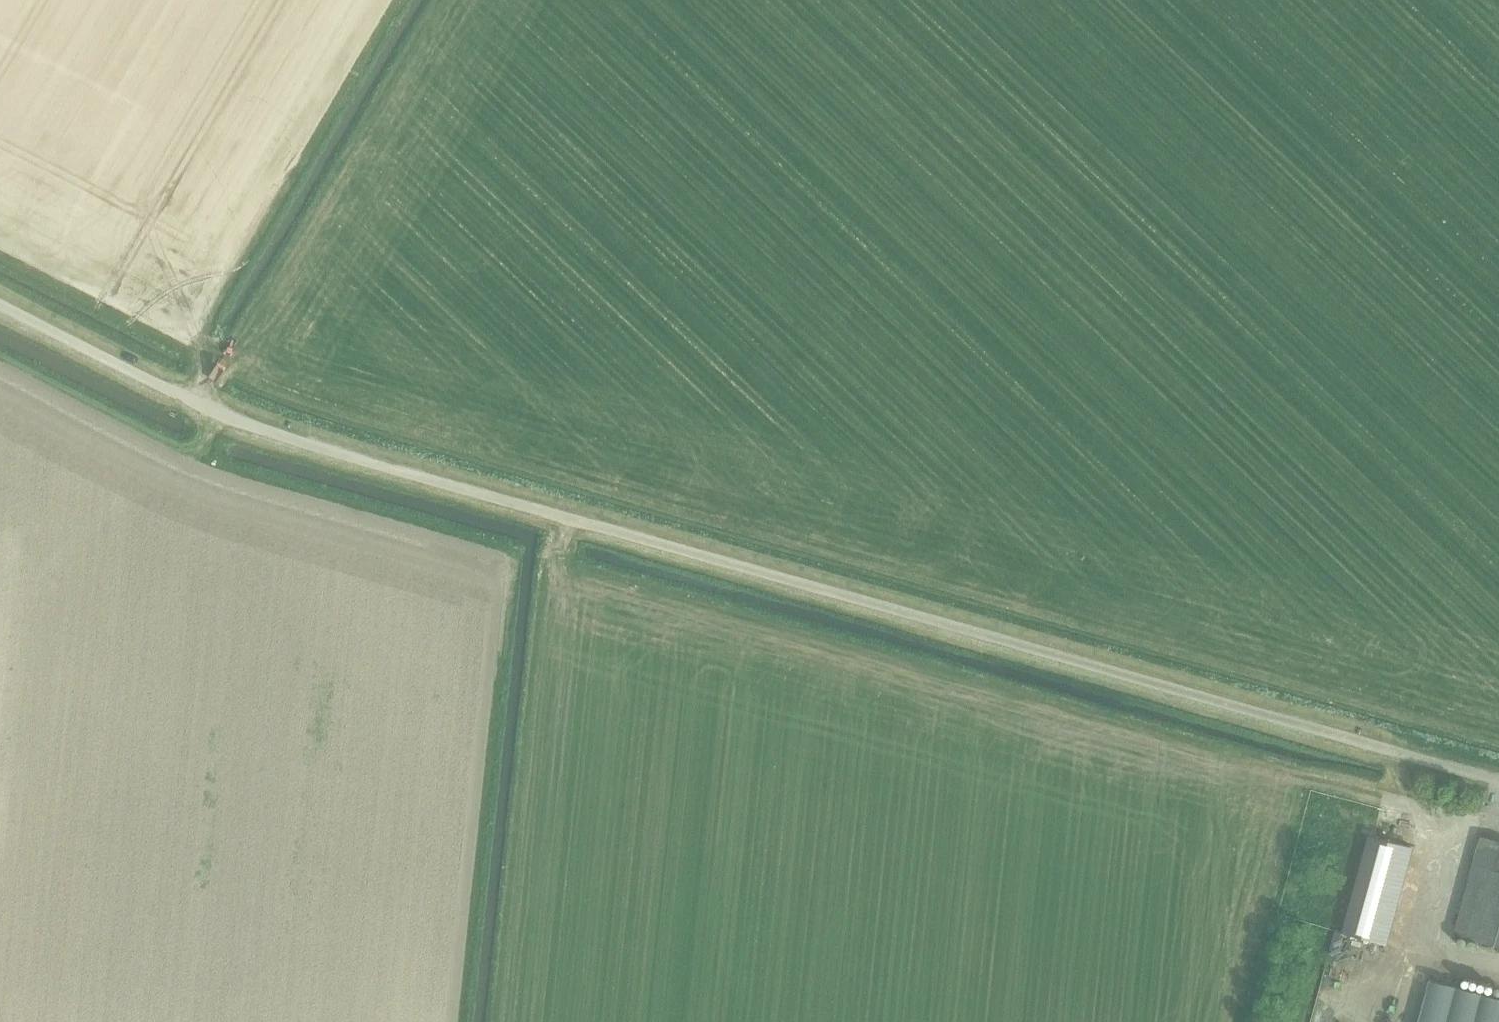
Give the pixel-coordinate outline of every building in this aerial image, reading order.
[(1481,836),(1455,933),(1498,945),(1498,841),(1481,836)] [(1431,978),(1419,1021),(1498,1021),(1498,997),(1431,978)]
